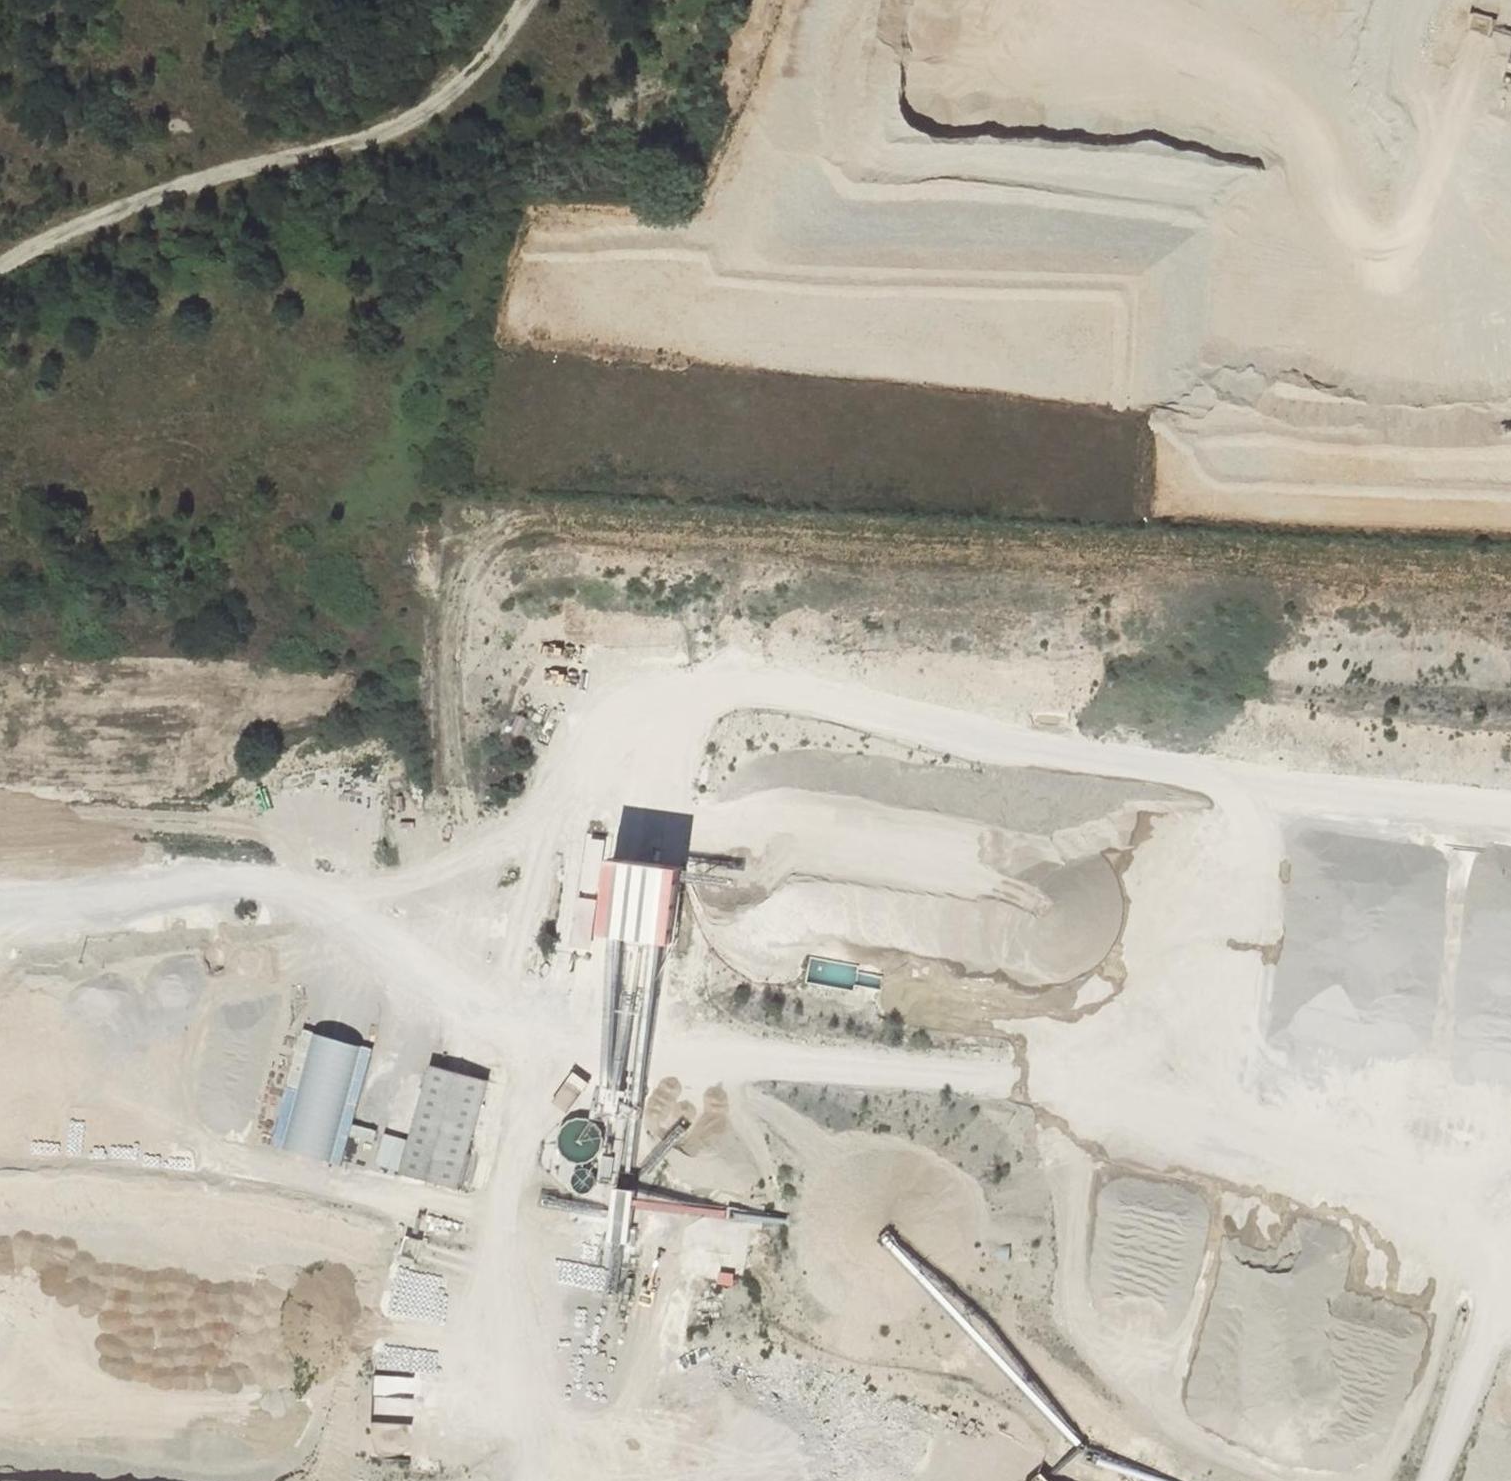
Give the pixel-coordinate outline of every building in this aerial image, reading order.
[(619,863),(612,941),(700,948),(707,870),(619,863)] [(579,898),(575,947),(597,949),(601,899),(579,898)] [(847,989),(851,967),(805,957),(800,979),(847,989)] [(413,1140),(385,1134),(377,1168),(467,1189),(493,1081),(431,1066),(413,1140)] [(612,1242),(640,1244),(644,1192),(616,1190),(612,1242)] [(556,1279),(575,1282),(580,1249),(561,1246),(556,1279)] [(530,1255),(526,1277),(541,1280),(545,1258),(530,1255)]
